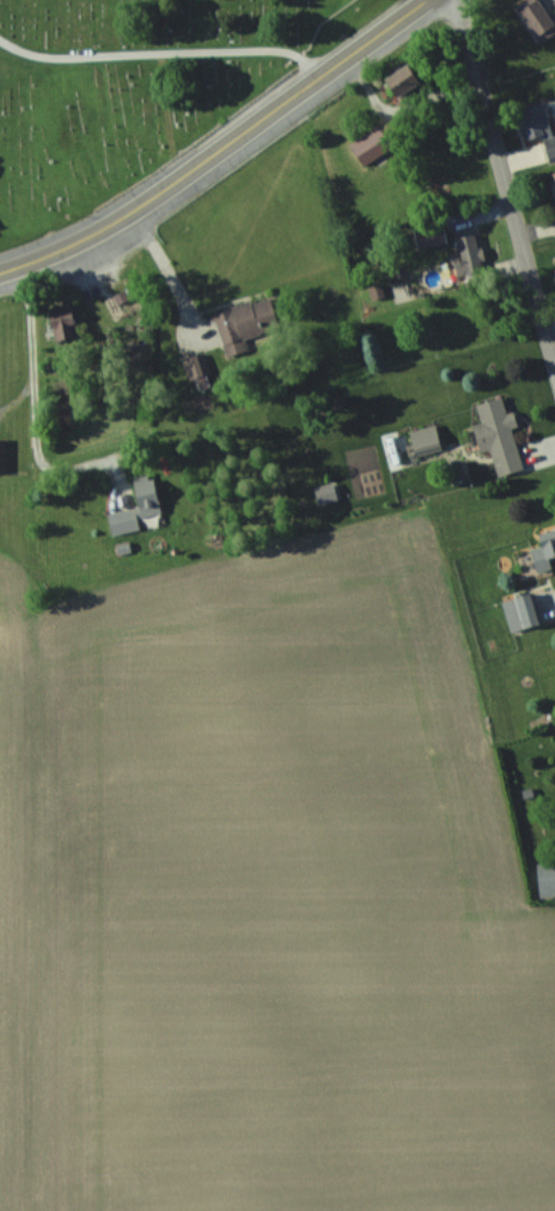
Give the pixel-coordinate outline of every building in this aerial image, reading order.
[(538,0),(554,25),(554,32),(542,41),(518,5),(524,0),(538,0)] [(385,78),(408,63),(421,83),(413,87),(416,92),(401,102),(385,78)] [(525,139),(551,136),(547,105),(521,108),(525,139)] [(350,142),(378,124),(392,147),(365,165),(350,142)] [(549,164),(554,162),(554,141),(543,144),(549,164)] [(461,263),(452,264),(454,279),(485,274),(478,235),(457,238),(461,263)] [(225,359),(249,352),(245,336),(277,328),(269,298),(213,313),(225,359)] [(56,343),(77,338),(70,309),(49,315),(56,343)] [(207,376),(202,356),(183,361),(189,381),(207,376)] [(498,477),(523,471),(512,430),(517,428),(513,413),(507,414),(503,399),(476,406),(481,424),(472,427),(479,453),(491,450),(498,477)] [(408,433),(414,457),(441,450),(435,426),(408,433)] [(133,477),(139,504),(108,511),(112,535),(139,529),(136,518),(161,512),(153,479),(150,480),(148,474),(133,477)] [(537,574),(551,570),(548,560),(554,558),(554,531),(538,536),(541,547),(530,551),(537,574)] [(541,626),(533,594),(503,601),(511,633),(541,626)] [(539,899),(554,898),(554,863),(537,864),(539,899)]
